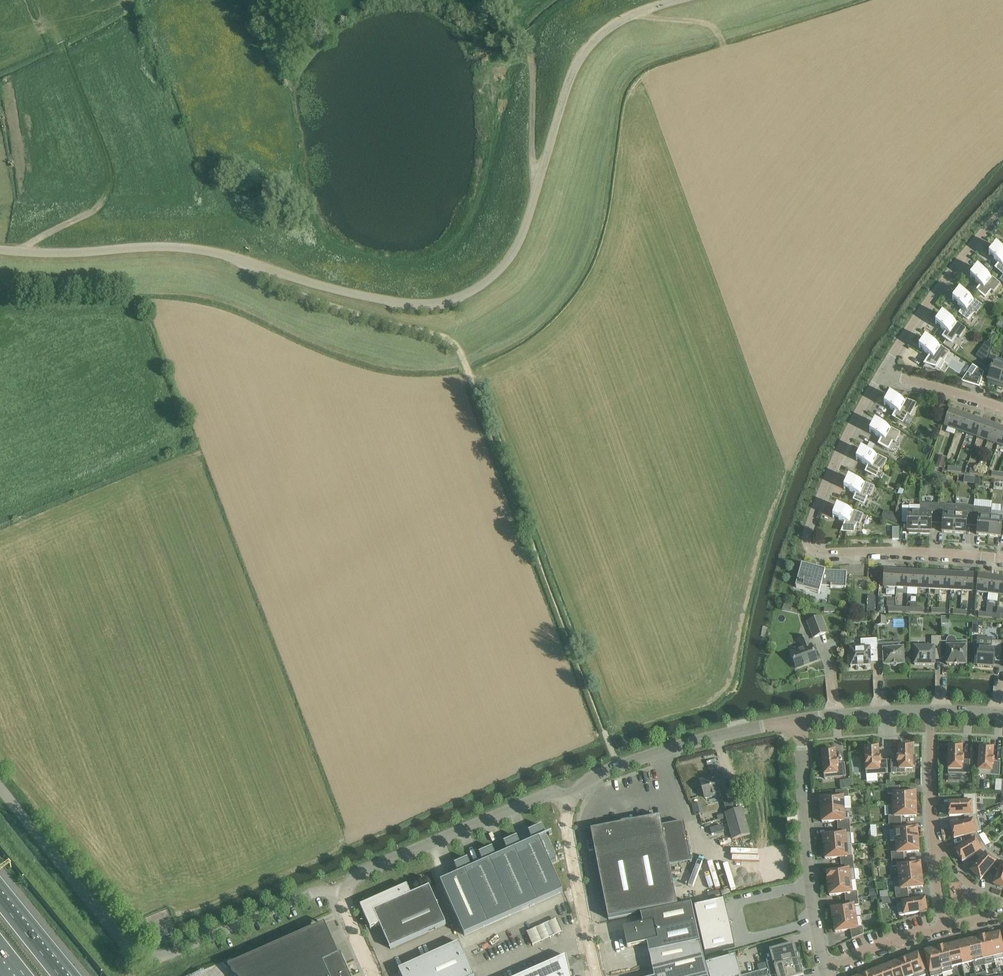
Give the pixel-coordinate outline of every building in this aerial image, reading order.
[(991,253),(989,255),(1000,264),(997,268),(1002,273),(1002,251),(996,246),(991,253)] [(972,275),(970,277),(981,286),(978,291),(985,297),(991,290),(993,293),(1000,284),(992,277),(991,279),(978,268),(977,268),(972,275)] [(960,314),(968,320),(973,313),(976,315),(983,306),(975,300),(973,301),(960,291),(959,291),(954,298),(952,300),(964,309),(960,314)] [(944,337),(952,342),(957,336),(959,338),(966,329),(957,323),(956,324),(942,314),(942,315),(942,314),(937,321),(937,322),(935,324),(947,332),(944,337)] [(940,348),(926,338),(925,338),(920,345),(921,346),(919,348),(931,356),(926,364),(936,366),(940,359),(943,361),(950,352),(941,346),(940,348)] [(988,355),(991,346),(985,342),(980,350),(988,355)] [(1002,370),(1002,366),(994,363),(996,357),(990,355),(989,355),(986,366),(986,367),(992,369),(988,379),(987,379),(987,380),(999,384),(1002,370)] [(962,381),(979,387),(984,372),(977,368),(974,378),(966,375),(962,381)] [(910,416),(917,404),(906,400),(905,403),(890,395),(885,402),(886,402),(884,405),(888,407),(897,412),(894,417),(909,425),(913,418),(910,416)] [(956,430),(962,414),(957,412),(957,414),(950,412),(945,426),(956,430)] [(962,414),(956,430),(967,434),(972,418),(962,414)] [(982,421),(972,418),(967,434),(977,437),(982,421)] [(977,437),(987,441),(993,425),(982,421),(977,437)] [(871,430),(869,432),(882,439),(880,444),(888,448),(892,441),(895,443),(901,433),(891,428),(890,430),(875,422),(871,430)] [(993,425),(987,441),(997,444),(1002,428),(993,425)] [(972,436),(965,434),(961,446),(967,449),(972,436)] [(861,450),(857,457),(857,458),(856,460),(869,467),(867,471),(875,476),(879,468),(882,470),(887,460),(877,455),(877,457),(861,450)] [(936,467),(942,469),(945,458),(939,456),(936,467)] [(848,478),(845,486),(844,489),(857,494),(855,499),(864,503),(867,496),(870,497),(875,487),(865,483),(864,485),(849,478),(848,478)] [(938,504),(937,520),(943,520),(943,531),(942,531),(942,532),(954,533),(956,505),(945,505),(945,503),(938,502),(938,504)] [(931,531),(931,520),(937,520),(938,504),(920,504),(920,507),(920,513),(919,531),(931,531)] [(954,533),(966,533),(965,533),(966,522),(972,522),(974,507),(956,505),(954,533)] [(837,507),(833,515),(834,515),(833,518),(846,523),(843,531),(853,531),(856,524),(859,525),(863,515),(853,511),(853,513),(837,506),(837,507)] [(907,531),(919,531),(920,513),(920,507),(902,506),(902,519),(908,519),(908,530),(907,530),(907,531)] [(1002,525),(1002,506),(1002,512),(991,511),(989,536),(1001,537),(1001,536),(1000,536),(1001,525),(1002,525)] [(976,534),(989,536),(991,511),(991,508),(974,507),(972,522),(978,523),(977,534),(976,534)] [(890,522),(896,525),(899,518),(893,515),(890,522)] [(830,588),(832,588),(832,587),(846,588),(847,571),(825,570),(802,564),(795,587),(819,594),(821,586),(830,587),(830,588)] [(884,587),(896,588),(897,571),(892,570),(892,572),(885,572),(884,587)] [(908,571),(897,571),(896,588),(907,588),(908,571)] [(919,572),(908,571),(907,588),(918,589),(919,572)] [(918,589),(929,589),(929,572),(919,572),(918,589)] [(940,573),(929,572),(929,589),(939,590),(940,573)] [(939,590),(950,590),(951,573),(940,573),(939,590)] [(962,574),(951,573),(950,590),(961,591),(962,574)] [(973,574),(962,574),(961,591),(972,591),(973,574)] [(977,592),(988,593),(990,577),(979,575),(977,592)] [(990,577),(988,593),(999,595),(1001,578),(990,577)] [(821,617),(807,622),(813,638),(827,632),(821,617)] [(886,620),(886,617),(877,617),(877,625),(881,625),(886,620)] [(973,621),(972,633),(978,633),(978,626),(982,626),(983,622),(973,621)] [(797,668),(817,660),(811,645),(810,646),(807,637),(799,640),(803,649),(791,653),(797,668)] [(935,659),(941,659),(941,642),(941,637),(931,637),(931,648),(928,648),(928,646),(927,644),(922,644),(921,646),(921,648),(915,648),(914,665),(934,665),(935,659)] [(947,642),(941,642),(941,659),(947,659),(947,665),(954,665),(959,665),(966,665),(966,647),(956,647),(956,642),(956,641),(955,640),(955,639),(954,639),(954,638),(953,638),(952,638),(951,638),(950,638),(949,638),(949,639),(948,639),(948,640),(947,641),(947,642)] [(863,667),(871,666),(870,653),(877,653),(877,644),(877,639),(861,640),(861,649),(850,649),(850,656),(847,656),(848,664),(850,664),(851,667),(858,667),(859,667),(863,667)] [(1001,661),(1002,641),(1001,641),(997,641),(992,641),(991,649),(985,649),(986,647),(977,647),(976,655),(978,655),(977,666),(994,667),(994,661),(1001,661)] [(877,644),(877,653),(878,660),(884,660),(884,665),(904,664),(903,648),(891,649),(891,643),(877,644)] [(949,747),(948,781),(962,781),(962,774),(969,774),(970,761),(963,761),(963,759),(962,759),(962,746),(959,746),(959,744),(949,745),(949,747)] [(999,776),(1000,763),(994,762),(994,761),(992,760),(993,748),(990,748),(990,746),(980,745),(980,747),(978,774),(999,776)] [(891,760),(892,773),(905,773),(905,769),(913,769),(912,765),(916,765),(915,756),(912,756),(912,746),(899,746),(899,758),(897,758),(897,760),(891,760)] [(887,774),(887,761),(880,761),(880,759),(879,759),(878,747),(865,748),(865,758),(862,758),(863,768),(866,767),(866,775),(887,774)] [(846,776),(844,764),(838,764),(838,762),(836,763),(835,750),(822,752),(823,762),(820,762),(821,772),(824,771),(825,779),(846,776)] [(715,777),(700,781),(705,798),(721,793),(726,813),(725,813),(726,818),(732,839),(750,834),(742,808),(735,811),(729,790),(726,791),(720,772),(715,774),(715,777)] [(888,794),(893,794),(893,805),(888,806),(916,805),(916,793),(900,794),(900,787),(895,788),(890,788),(888,788),(888,794)] [(836,798),(821,798),(821,810),(844,809),(843,798),(848,797),(848,791),(836,792),(836,798)] [(962,803),(949,803),(949,816),(964,815),(976,815),(977,815),(976,795),(962,796),(962,803)] [(901,823),(901,817),(916,816),(916,805),(888,806),(889,817),(889,823),(889,824),(901,823)] [(844,809),(821,810),(822,822),(838,821),(838,828),(850,827),(850,820),(845,820),(844,809)] [(965,836),(977,833),(981,832),(976,815),(964,815),(966,822),(951,826),(954,839),(965,836)] [(621,821),(621,824),(591,830),(608,919),(678,906),(670,866),(692,862),(684,822),(662,826),(660,817),(630,822),(629,820),(621,821)] [(901,829),(901,823),(889,824),(890,842),(896,841),(918,840),(917,828),(901,829)] [(550,863),(557,860),(542,827),(529,833),(533,841),(521,846),(518,838),(505,844),(508,852),(497,857),(493,849),(480,855),(483,863),(472,868),(468,860),(455,866),(459,874),(441,882),(464,935),(563,892),(550,863)] [(823,837),(821,837),(822,846),(824,846),(824,847),(851,844),(850,827),(838,828),(838,834),(823,835),(823,837)] [(975,854),(986,848),(986,847),(977,833),(965,836),(969,843),(955,851),(962,862),(975,854)] [(918,840),(896,841),(896,853),(891,853),(892,860),(904,859),(903,853),(919,852),(918,840)] [(851,844),(824,847),(825,859),(841,858),(841,864),(853,863),(853,856),(848,857),(846,845),(852,845),(851,844)] [(991,867),(998,858),(986,848),(975,854),(981,859),(971,871),(970,873),(977,879),(978,878),(980,880),(991,867)] [(999,857),(998,858),(991,867),(999,870),(994,885),(1002,888),(1002,859),(999,857)] [(904,859),(892,860),(893,867),(898,866),(899,878),(921,875),(920,863),(904,865),(904,859)] [(717,890),(725,888),(718,861),(710,863),(717,890)] [(842,870),(826,872),(828,884),(855,880),(853,863),(841,864),(842,870)] [(896,897),(908,895),(907,889),(923,887),(921,875),(899,878),(894,878),(896,897)] [(855,880),(828,884),(829,896),(845,894),(846,900),(858,898),(857,892),(852,892),(850,881),(855,880)] [(361,906),(362,908),(371,929),(380,925),(390,949),(446,924),(429,887),(411,895),(407,886),(361,906)] [(908,895),(896,897),(899,916),(927,911),(925,899),(909,902),(908,895)] [(847,906),(831,909),(833,921),(856,917),(854,906),(859,905),(858,898),(846,900),(847,906)] [(700,931),(730,924),(724,900),(694,907),(700,931)] [(643,924),(623,928),(627,947),(647,943),(649,953),(700,942),(691,903),(640,914),(643,924)] [(856,917),(833,921),(835,932),(851,930),(852,939),(863,934),(862,927),(857,928),(856,917)] [(544,925),(550,938),(554,936),(548,923),(544,925)] [(735,947),(730,924),(700,931),(705,954),(735,947)] [(331,956),(318,927),(229,967),(237,975),(346,975),(350,974),(341,954),(332,958),(331,956)] [(163,937),(161,932),(161,931),(154,933),(156,939),(163,937)] [(1002,958),(1002,949),(999,934),(988,936),(993,957),(994,960),(995,960),(1002,958)] [(993,957),(988,936),(978,939),(983,959),(993,957)] [(967,941),(972,962),(983,959),(978,939),(967,941)] [(972,962),(967,941),(957,944),(962,964),(972,962)] [(399,970),(402,975),(474,975),(459,942),(399,970)] [(650,958),(654,975),(708,975),(700,942),(649,953),(650,958)] [(767,963),(757,965),(759,971),(798,960),(797,956),(798,956),(797,954),(794,943),(792,944),(778,948),(769,950),(772,961),(767,963)] [(946,947),(952,971),(951,967),(962,964),(957,944),(946,947)] [(936,949),(942,974),(942,973),(952,971),(946,947),(936,949)] [(936,949),(925,952),(931,975),(935,975),(942,974),(936,949)] [(914,975),(923,975),(925,975),(917,954),(907,958),(914,975)] [(567,960),(566,956),(535,970),(522,975),(571,975),(567,960)] [(709,975),(740,975),(741,975),(735,956),(706,964),(709,975)] [(904,975),(912,975),(914,975),(907,958),(898,962),(904,975)] [(742,975),(770,975),(770,974),(776,973),(777,975),(803,975),(801,966),(799,959),(798,960),(759,971),(742,975)] [(898,962),(888,965),(893,975),(904,975),(898,962)] [(881,975),(893,975),(888,965),(879,969),(881,975)]
